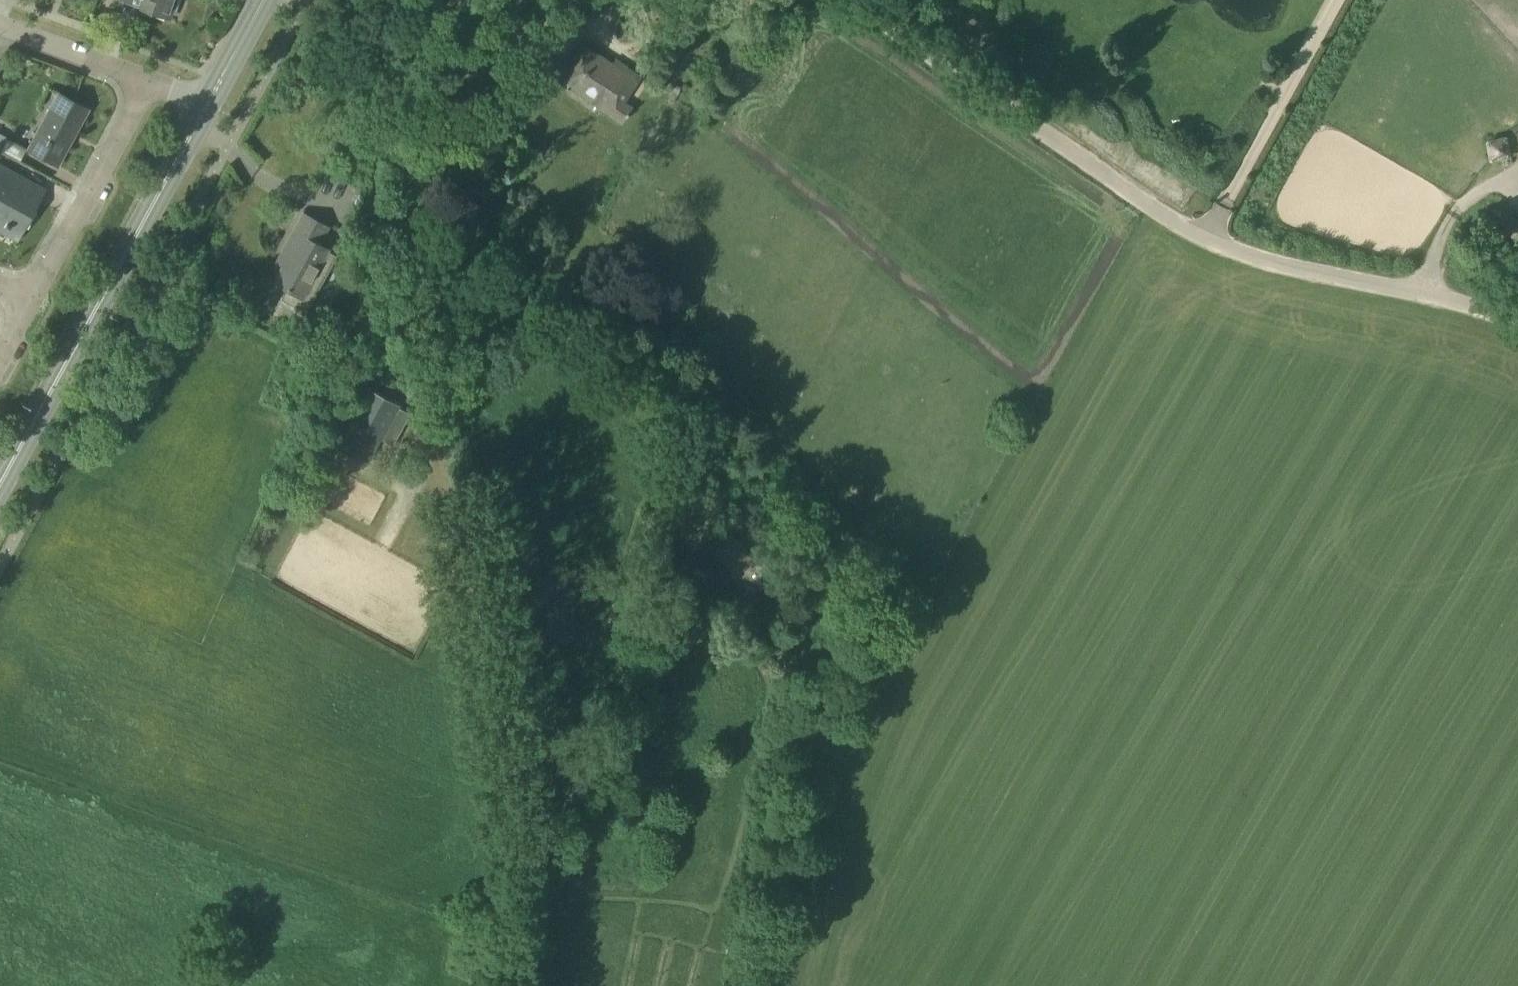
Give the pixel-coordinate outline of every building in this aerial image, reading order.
[(177,0),(143,0),(140,8),(170,19),(177,0)] [(622,70),(584,45),(567,71),(554,62),(546,74),(621,123),(631,107),(624,102),(638,81),(637,80),(639,77),(624,67),(622,70)] [(57,165),(88,109),(59,93),(28,149),(57,165)] [(17,239),(38,199),(13,185),(19,174),(0,164),(0,230),(17,239)] [(328,227),(303,214),(283,251),(289,254),(274,282),(286,288),(280,299),(306,313),(336,256),(327,251),(328,249),(319,244),(328,227)] [(337,279),(335,290),(352,294),(355,283),(337,279)] [(367,464),(398,406),(366,388),(335,446),(367,464)] [(769,598),(781,588),(765,569),(752,579),(769,598)]
